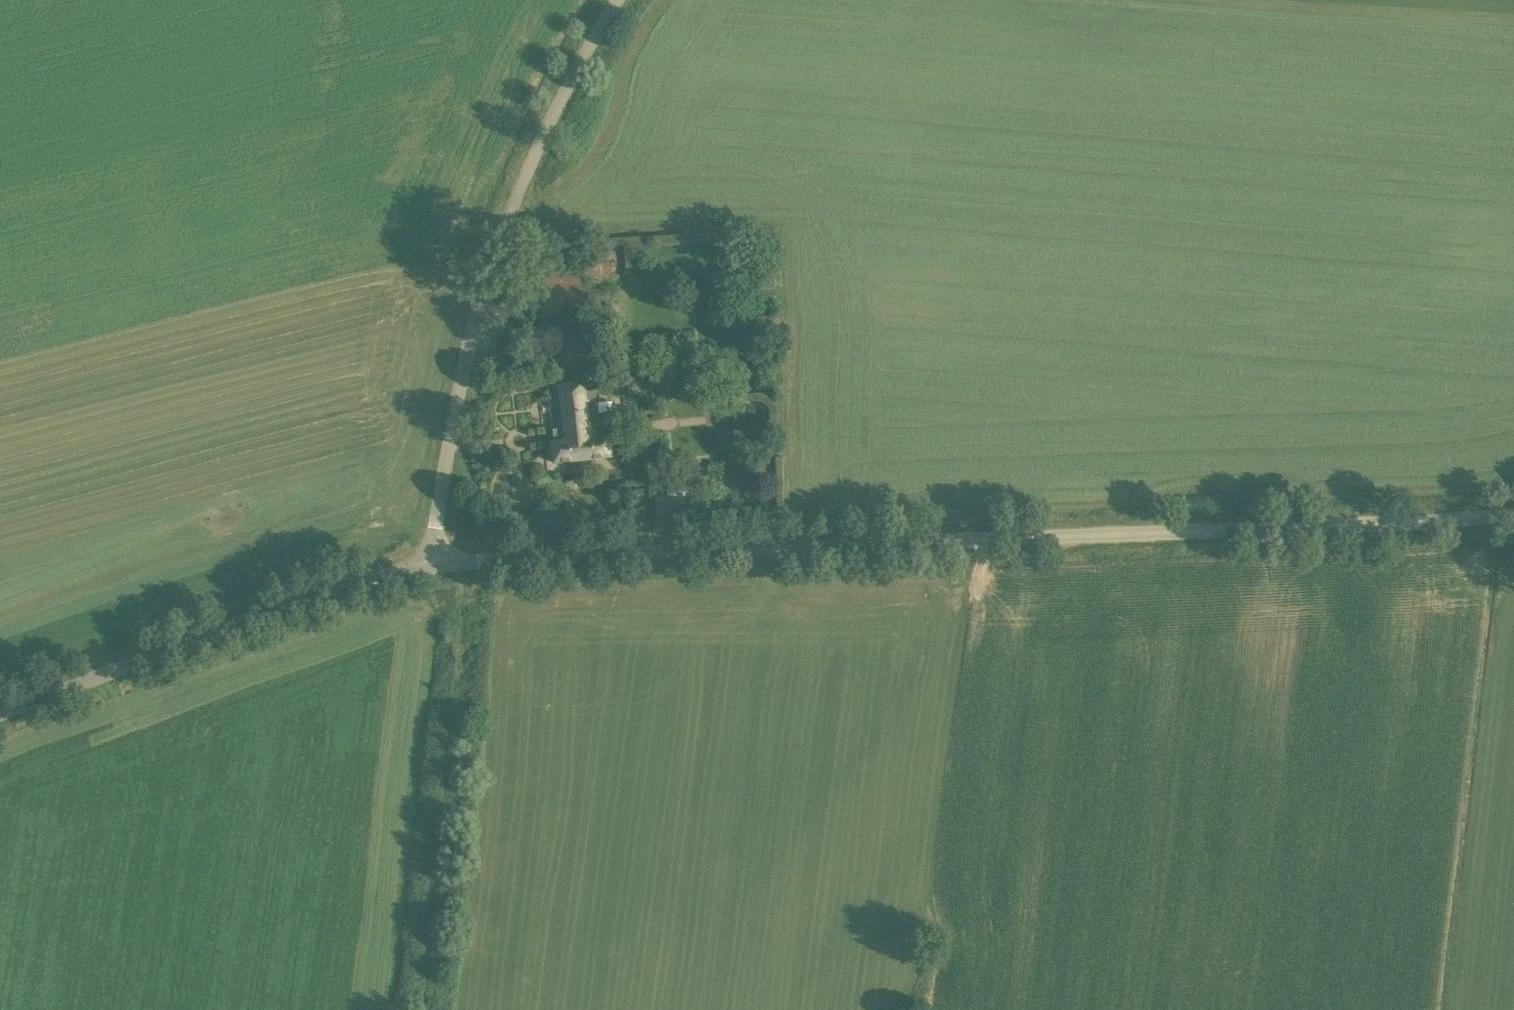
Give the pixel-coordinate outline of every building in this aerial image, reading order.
[(608,304),(607,289),(582,289),(581,275),(533,275),(534,318),(582,318),(582,305),(608,304)] [(554,464),(611,456),(608,436),(603,436),(597,382),(549,388),(556,444),(551,444),(554,464)]
